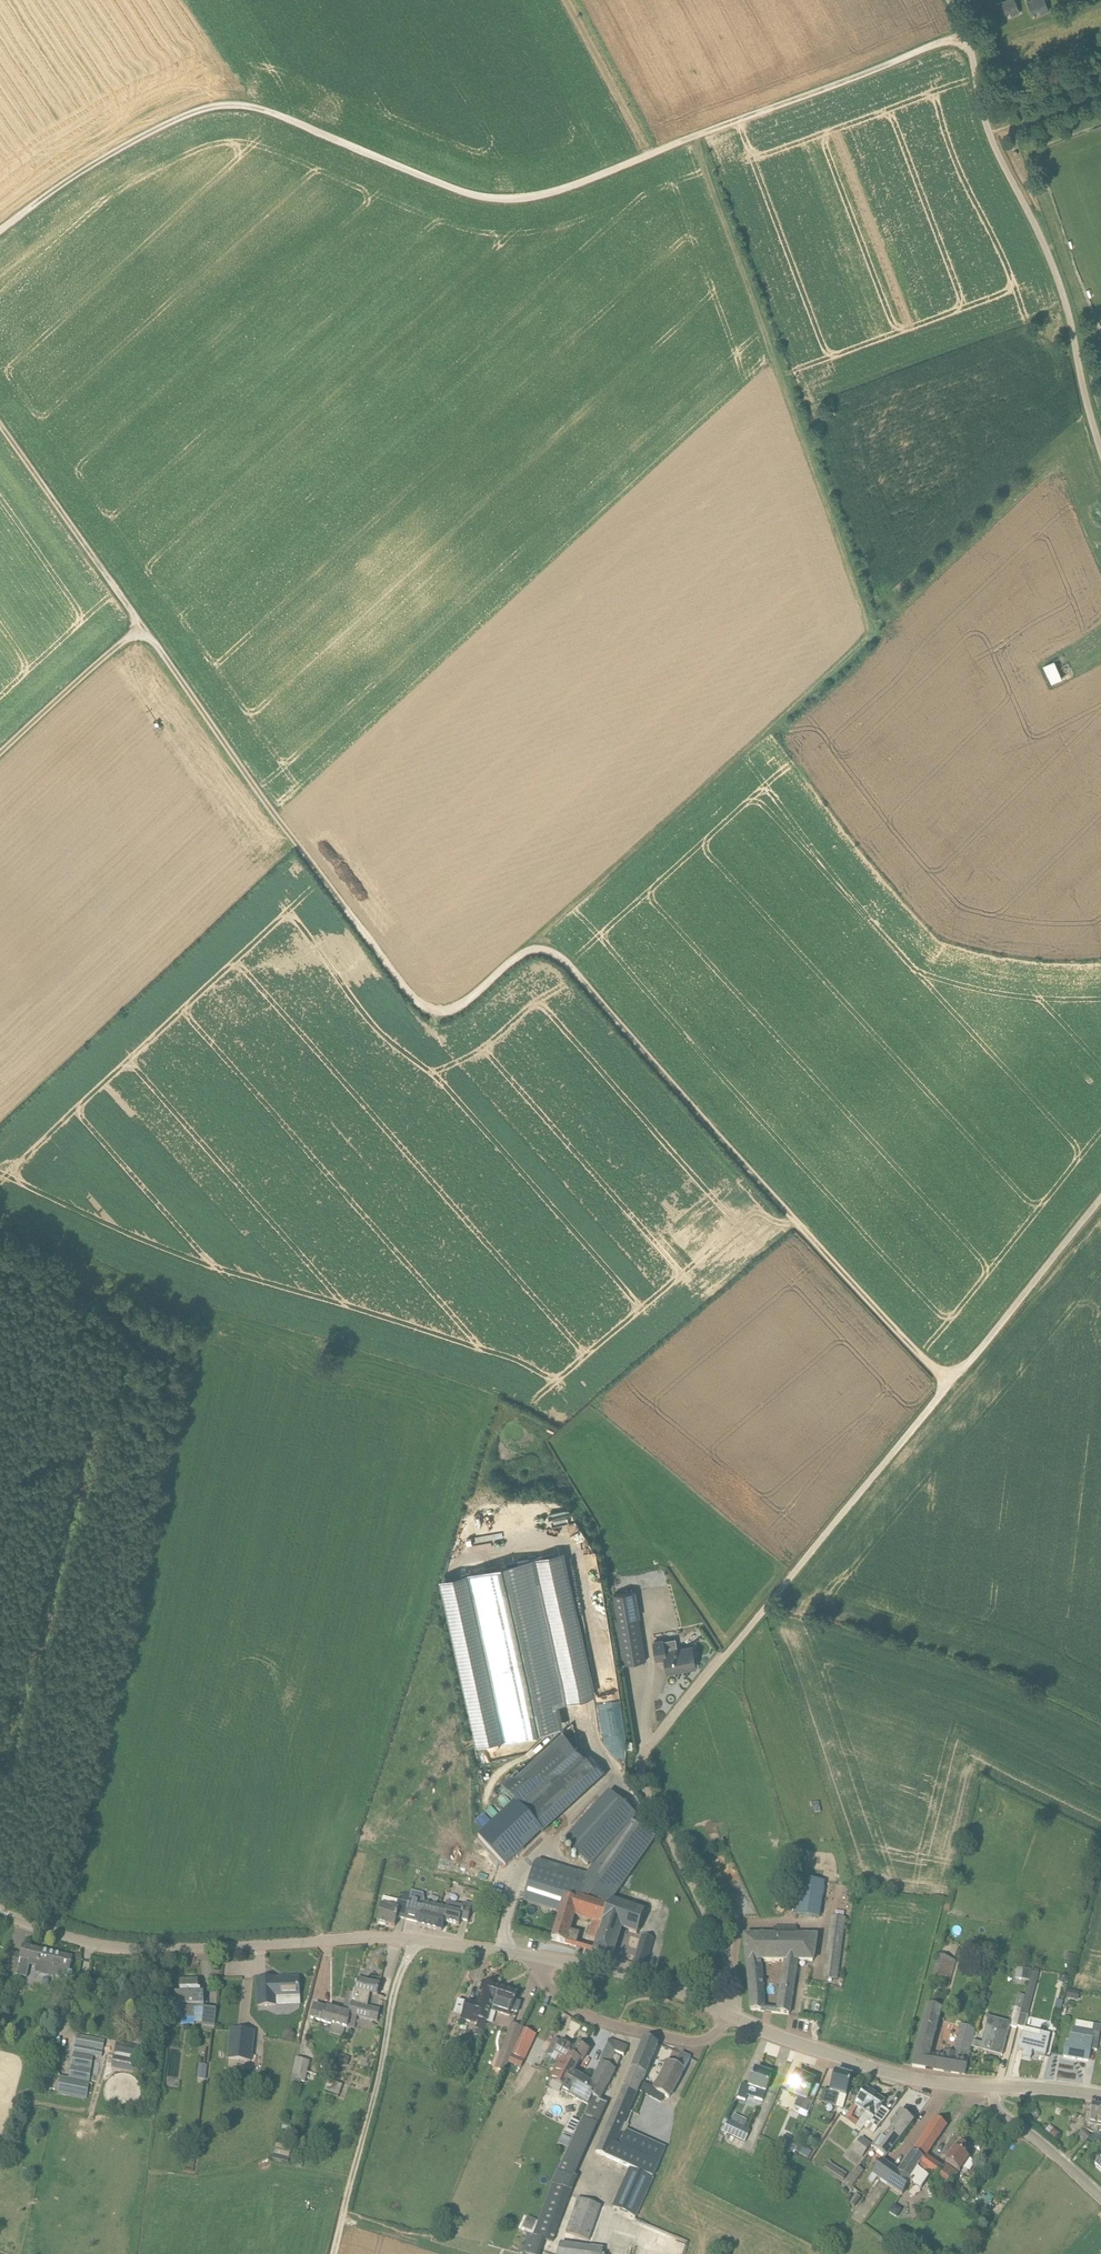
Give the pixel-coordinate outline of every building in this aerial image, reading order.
[(997,4),(1002,16),(1010,13),(1011,17),(1019,13),(1014,0),(1006,0),(997,4)] [(1026,2),(1031,14),(1039,11),(1040,15),(1049,12),(1044,0),(1032,0),(1026,2)] [(1045,666),(1053,684),(1064,678),(1056,660),(1045,666)] [(500,1512),(485,1512),(486,1522),(500,1521),(500,1512)] [(595,1698),(564,1554),(440,1581),(476,1748),(565,1729),(560,1706),(595,1698)] [(659,1585),(667,1585),(667,1570),(659,1570),(659,1585)] [(646,1661),(635,1591),(613,1595),(617,1621),(616,1621),(623,1665),(646,1661)] [(695,1668),(691,1646),(677,1648),(676,1639),(664,1641),(664,1639),(653,1641),(656,1661),(665,1659),(668,1673),(695,1668)] [(512,1798),(544,1832),(603,1777),(562,1732),(502,1787),(512,1798)] [(563,1842),(591,1867),(630,1825),(637,1817),(608,1792),(563,1842)] [(519,1855),(544,1832),(512,1798),(475,1832),(506,1866),(519,1855)] [(653,1840),(630,1825),(591,1867),(585,1874),(535,1860),(522,1901),(560,1912),(564,1901),(578,1905),(580,1899),(607,1906),(608,1907),(609,1905),(610,1906),(612,1901),(653,1840)] [(820,1917),(825,1882),(801,1878),(797,1913),(820,1917)] [(426,1902),(427,1897),(428,1892),(420,1890),(419,1896),(410,1894),(405,1919),(419,1923),(419,1925),(437,1929),(438,1924),(436,1924),(440,1906),(426,1902)] [(405,1919),(410,1894),(402,1893),(399,1907),(382,1903),(377,1922),(395,1926),(398,1917),(405,1919)] [(578,1905),(575,1917),(592,1921),(601,1924),(607,1906),(580,1899),(578,1905)] [(468,1921),(472,1904),(465,1902),(464,1905),(446,1901),(444,1908),(440,1906),(436,1924),(438,1924),(437,1929),(442,1931),(445,1921),(459,1924),(461,1919),(468,1921)] [(578,1905),(564,1901),(560,1912),(552,1940),(576,1946),(580,1934),(570,1931),(575,1917),(578,1905)] [(601,1924),(597,1939),(593,1951),(613,1957),(621,1929),(637,1934),(645,1911),(612,1901),(610,1906),(609,1905),(608,1907),(607,1906),(601,1924)] [(825,1977),(838,1978),(845,1919),(832,1918),(825,1977)] [(592,1921),(588,1936),(597,1939),(601,1924),(592,1921)] [(784,1962),(776,2013),(789,2014),(796,1962),(814,1962),(818,1935),(796,1935),(797,1926),(774,1926),(774,1934),(745,1937),(751,2009),(766,2011),(762,1961),(784,1962)] [(634,1963),(645,1967),(653,1939),(643,1936),(634,1963)] [(66,1969),(70,1970),(73,1958),(24,1947),(23,1954),(9,1951),(5,1966),(20,1969),(18,1976),(27,1978),(30,1965),(37,1967),(36,1972),(64,1978),(66,1969)] [(956,1960),(955,1959),(939,1954),(931,1978),(949,1984),(954,1966),(956,1960)] [(1015,1978),(1027,1979),(1028,1969),(1016,1968),(1015,1978)] [(1045,2055),(1050,2034),(1024,2027),(1039,1973),(1032,1971),(1024,2002),(1022,2008),(1017,2026),(1024,2028),(1019,2049),(1023,2050),(1022,2057),(1030,2058),(1031,2056),(1032,2056),(1033,2052),(1045,2055)] [(299,2005),(298,1996),(299,1996),(298,1978),(257,1979),(258,2005),(277,2005),(276,1997),(288,1996),(289,2006),(299,2005)] [(354,2026),(357,2016),(378,2021),(380,2010),(366,2007),(369,1993),(378,1995),(380,1984),(357,1979),(354,1993),(349,2015),(345,2028),(347,2028),(348,2025),(354,2026)] [(194,2017),(194,2005),(204,2004),(204,1993),(199,1994),(199,1981),(180,1982),(180,1994),(176,1994),(176,2005),(181,2005),(181,2018),(194,2017)] [(492,1999),(496,1987),(484,1983),(478,2004),(467,2001),(466,2003),(459,2001),(455,2012),(463,2014),(462,2020),(477,2024),(476,2028),(483,2030),(487,2020),(490,2009),(492,2003),(493,1999),(492,1999)] [(514,2001),(516,1994),(496,1987),(492,1999),(493,1999),(492,2003),(490,2009),(510,2016),(512,2010),(518,2012),(521,2003),(514,2001)] [(1068,1989),(1066,1998),(1078,2000),(1080,1992),(1068,1989)] [(349,2015),(354,1993),(348,1992),(343,2013),(315,2005),(311,2019),(332,2024),(330,2032),(343,2036),(345,2028),(349,2015)] [(1022,2008),(1024,2002),(1016,2000),(1015,2006),(1010,2022),(989,2016),(982,2043),(989,2045),(988,2049),(1003,2053),(1010,2026),(1017,2028),(1017,2026),(1022,2008)] [(953,2053),(944,2051),(940,2050),(939,2055),(931,2053),(942,2009),(927,2005),(914,2053),(912,2066),(965,2074),(967,2060),(968,2060),(969,2057),(953,2053)] [(215,2026),(217,2009),(204,2008),(202,2025),(215,2026)] [(154,2011),(145,2010),(143,2024),(152,2026),(154,2011)] [(511,2055),(512,2054),(523,2027),(512,2023),(501,2051),(511,2055)] [(969,2057),(975,2028),(959,2024),(953,2053),(969,2057)] [(1100,2025),(1094,2024),(1092,2030),(1073,2027),(1070,2042),(1067,2041),(1064,2056),(1088,2061),(1090,2049),(1097,2050),(1100,2025)] [(251,2061),(254,2031),(230,2028),(227,2059),(251,2061)] [(526,2050),(534,2034),(525,2030),(516,2049),(525,2054),(526,2050)] [(77,2035),(69,2077),(89,2082),(95,2049),(103,2050),(105,2040),(77,2035)] [(561,2058),(569,2062),(575,2050),(555,2038),(546,2055),(559,2062),(561,2058)] [(609,2039),(600,2062),(609,2067),(615,2053),(624,2056),(628,2046),(609,2039)] [(645,2073),(646,2073),(658,2044),(645,2039),(633,2068),(645,2073)] [(579,2044),(575,2050),(569,2062),(561,2058),(559,2062),(549,2080),(564,2089),(573,2072),(581,2061),(582,2061),(589,2051),(579,2044)] [(135,2065),(135,2063),(137,2056),(138,2053),(116,2048),(113,2061),(135,2065)] [(666,2096),(670,2098),(685,2070),(691,2057),(681,2052),(675,2064),(668,2061),(660,2077),(652,2088),(657,2090),(666,2096)] [(349,2058),(342,2055),(339,2054),(336,2063),(346,2066),(349,2058)] [(511,2055),(508,2061),(520,2067),(523,2059),(512,2054),(511,2055)] [(291,2078),(290,2083),(300,2085),(301,2081),(305,2082),(310,2061),(296,2057),(291,2078)] [(506,2064),(497,2061),(493,2070),(502,2073),(506,2064)] [(208,2064),(199,2063),(197,2079),(206,2079),(208,2064)] [(573,2072),(564,2089),(562,2091),(588,2105),(593,2095),(600,2099),(616,2071),(610,2067),(609,2067),(603,2064),(592,2083),(573,2072)] [(620,2133),(639,2091),(638,2090),(642,2082),(646,2073),(645,2073),(633,2068),(625,2089),(624,2088),(598,2152),(616,2161),(629,2130),(627,2129),(624,2134),(620,2133)] [(747,2095),(763,2100),(771,2074),(756,2069),(750,2086),(742,2083),(738,2098),(745,2100),(747,2095)] [(820,2102),(843,2108),(852,2076),(836,2072),(830,2090),(824,2088),(820,2102)] [(820,2086),(813,2083),(815,2080),(797,2073),(788,2093),(798,2098),(794,2106),(808,2113),(820,2086)] [(89,2082),(69,2077),(61,2076),(58,2093),(87,2098),(89,2082)] [(330,2081),(327,2091),(343,2095),(346,2085),(330,2081)] [(657,2090),(652,2088),(642,2082),(638,2090),(639,2091),(653,2098),(657,2090)] [(864,2126),(873,2133),(881,2122),(882,2122),(890,2112),(882,2106),(885,2101),(865,2088),(846,2118),(862,2130),(864,2126)] [(593,2095),(588,2105),(583,2115),(598,2123),(607,2103),(600,2099),(593,2095)] [(1091,2112),(1086,2112),(1083,2128),(1100,2135),(1100,2106),(1092,2104),(1091,2112)] [(1031,2114),(1035,2119),(1039,2116),(1039,2112),(1037,2109),(1031,2114)] [(893,2127),(903,2134),(913,2121),(900,2112),(890,2125),(893,2127)] [(579,2122),(571,2118),(564,2131),(573,2136),(579,2122)] [(746,2139),(750,2129),(729,2119),(724,2129),(746,2139)] [(934,2161),(927,2156),(947,2126),(936,2119),(913,2153),(924,2161),(918,2170),(925,2174),(927,2171),(934,2161)] [(886,2157),(903,2134),(893,2127),(883,2140),(880,2138),(873,2147),(886,2157)] [(666,2147),(629,2130),(616,2161),(630,2167),(652,2177),(666,2147)] [(1083,2130),(1079,2135),(1087,2141),(1091,2137),(1083,2130)] [(792,2138),(784,2134),(780,2142),(789,2145),(792,2138)] [(862,2157),(872,2144),(862,2136),(852,2149),(862,2157)] [(277,2138),(272,2159),(288,2162),(293,2141),(277,2138)] [(946,2161),(960,2171),(970,2156),(967,2154),(970,2149),(960,2141),(946,2161)] [(788,2150),(795,2153),(796,2150),(808,2157),(811,2152),(800,2144),(799,2146),(792,2142),(788,2150)] [(929,2177),(925,2174),(918,2170),(924,2161),(913,2153),(900,2173),(881,2161),(872,2174),(902,2195),(911,2182),(920,2190),(929,2177)] [(565,2154),(558,2169),(575,2175),(581,2161),(565,2154)] [(935,2178),(943,2167),(934,2161),(927,2171),(935,2178)] [(824,2166),(844,2179),(847,2175),(827,2162),(824,2166)] [(943,2167),(935,2178),(948,2188),(959,2174),(946,2164),(943,2167)] [(852,2187),(864,2171),(858,2166),(846,2183),(852,2187)] [(636,2217),(654,2178),(652,2177),(630,2167),(612,2206),(636,2217)] [(572,2191),(551,2184),(532,2234),(546,2239),(552,2241),(572,2191)] [(861,2198),(857,2195),(851,2205),(855,2208),(861,2198)] [(992,2202),(984,2195),(975,2207),(984,2214),(992,2202)] [(566,2231),(576,2235),(592,2240),(604,2206),(578,2197),(566,2231)] [(899,2216),(903,2208),(896,2204),(891,2211),(899,2216)] [(527,2215),(522,2227),(526,2228),(532,2231),(536,2220),(537,2220),(527,2215)]
